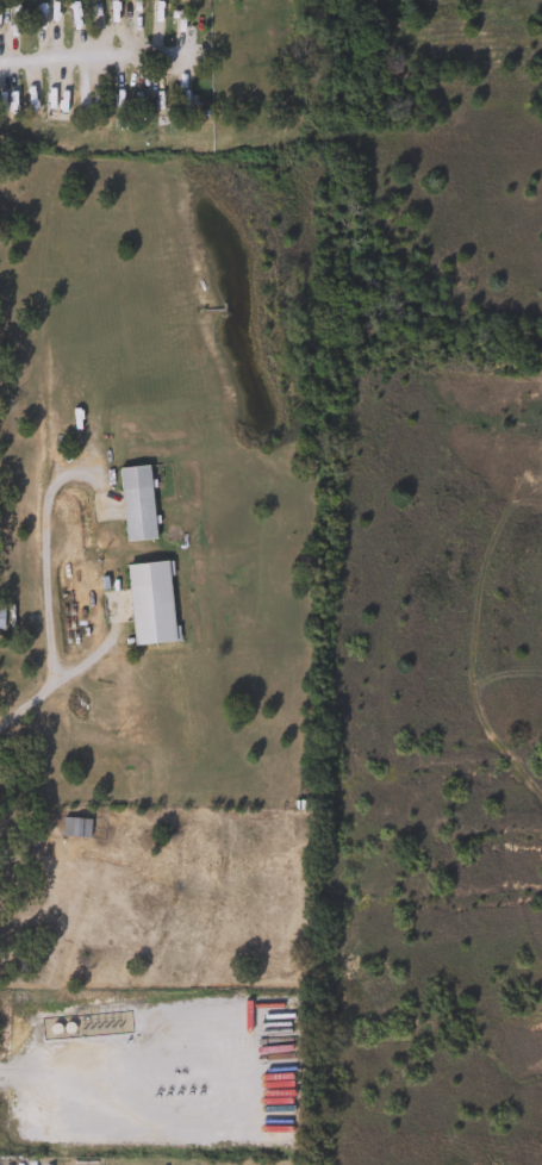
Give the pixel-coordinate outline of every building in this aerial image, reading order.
[(122,541),(117,467),(147,465),(152,538),(122,541)] [(131,644),(124,563),(168,560),(174,641),(131,644)]
